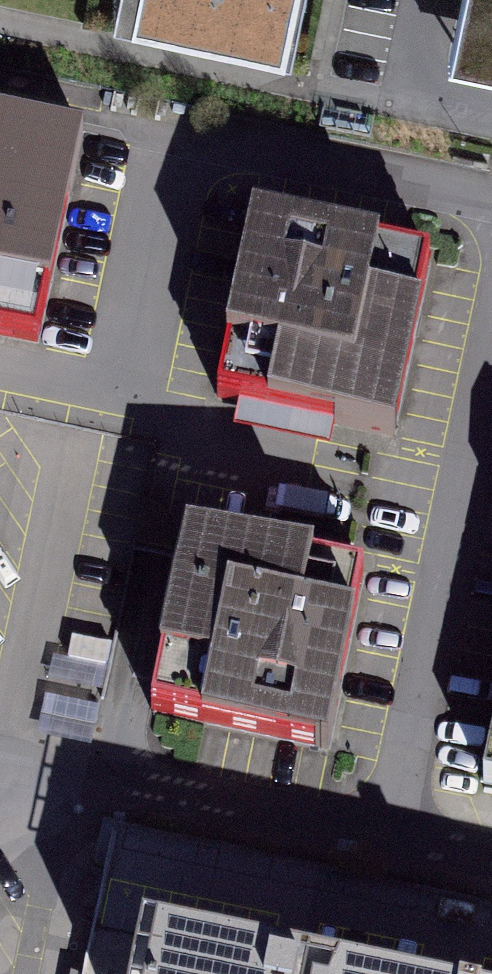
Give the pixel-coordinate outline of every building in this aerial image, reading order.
[(281,20),(285,0),(180,0),(281,20)] [(444,68),(491,79),(491,0),(459,0),(444,68)] [(80,137),(0,121),(0,336),(37,344),(80,137)] [(431,273),(235,237),(203,406),(399,442),(431,273)] [(360,581),(164,545),(132,714),(328,750),(360,581)] [(463,788),(491,794),(491,652),(463,788)] [(145,940),(138,973),(308,973),(145,940)]
